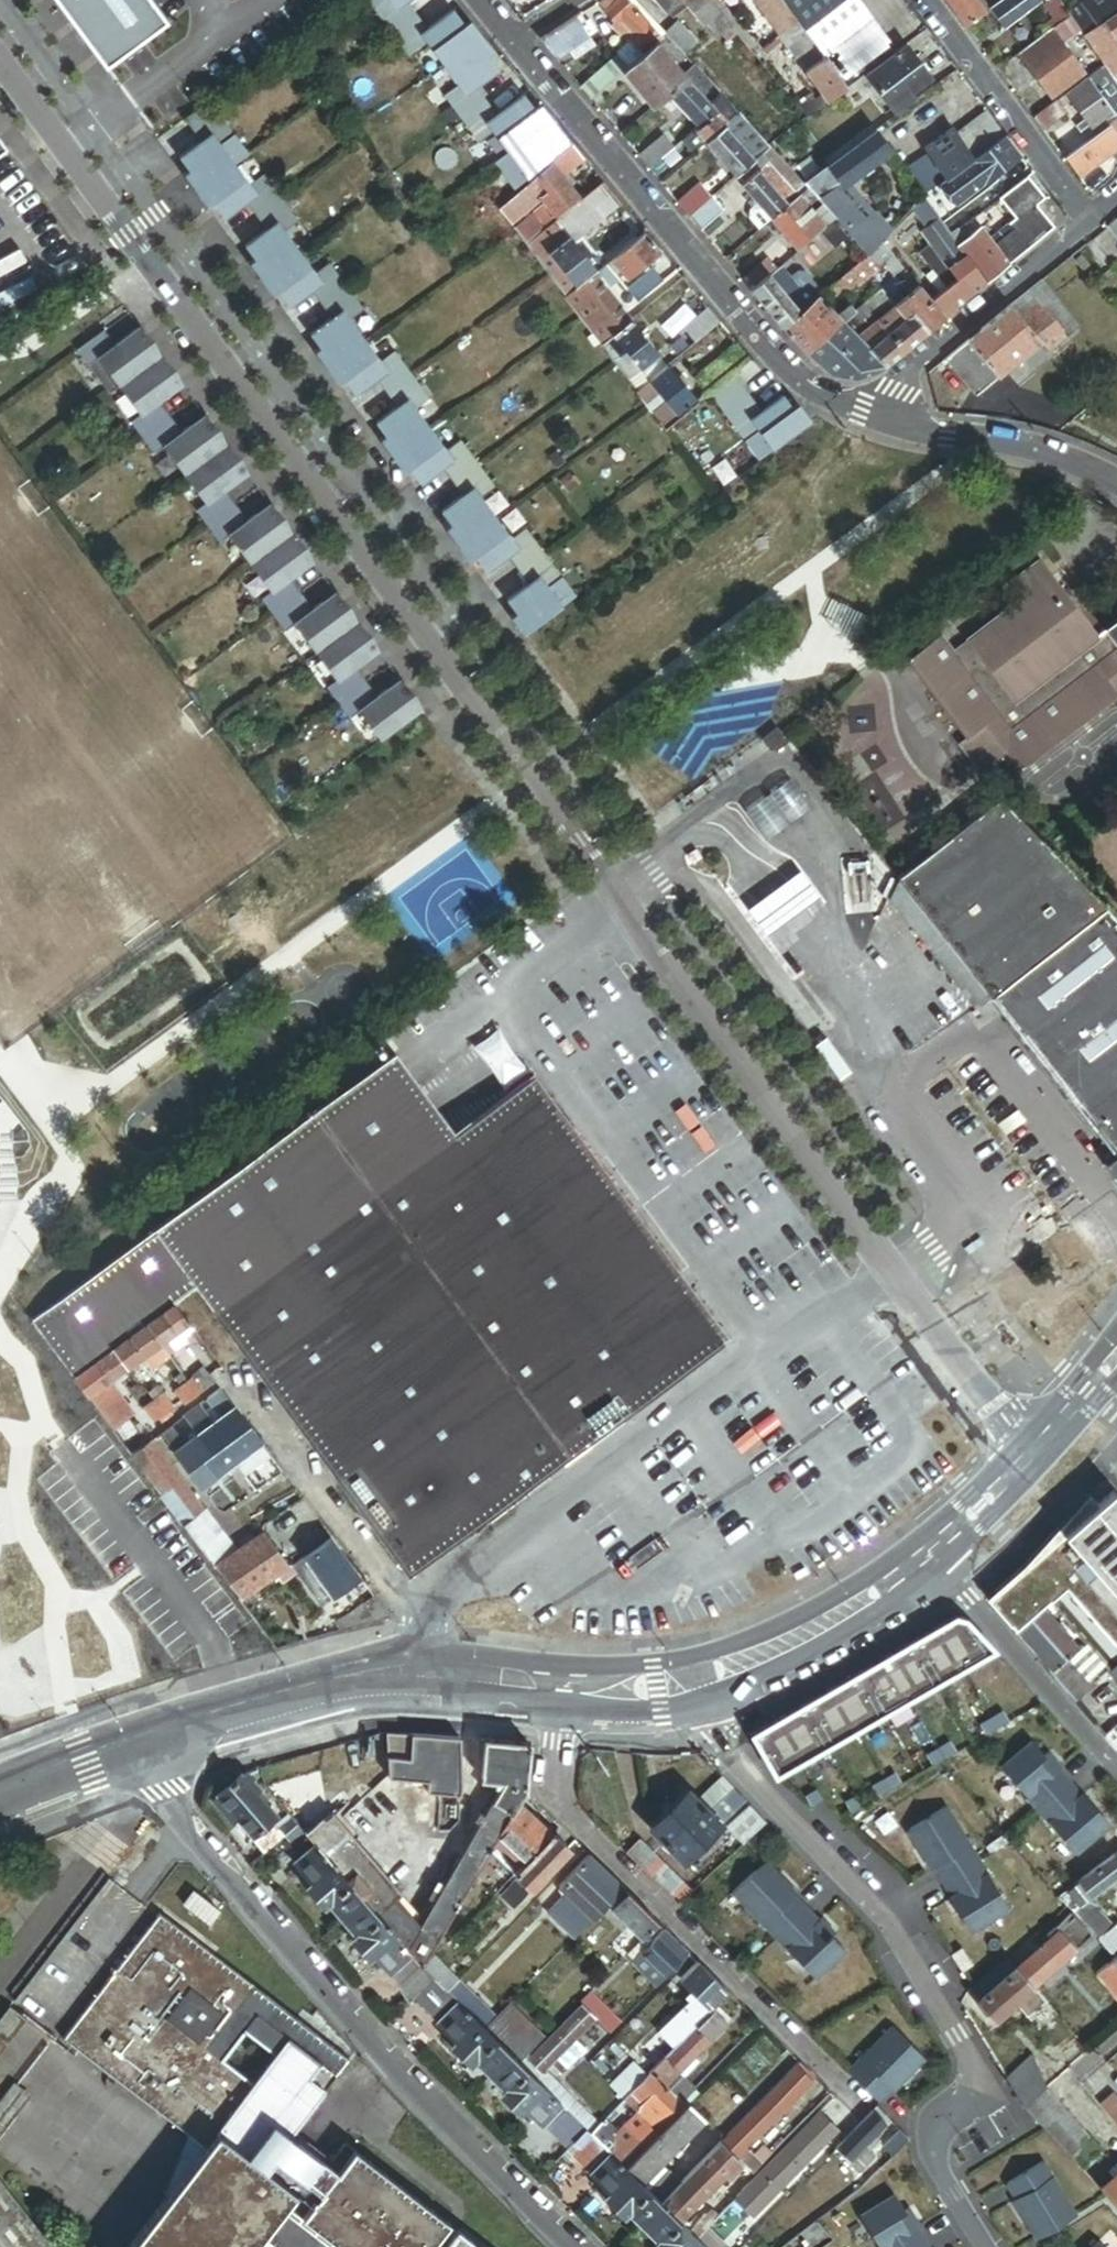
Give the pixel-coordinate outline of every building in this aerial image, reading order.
[(170,24),(152,0),(58,0),(110,69),(170,24)] [(412,61),(426,51),(457,93),(444,102),(454,116),(459,123),(479,149),(492,140),(507,161),(494,170),(515,198),(552,168),(575,150),(563,136),(557,141),(526,100),(499,120),(478,93),(500,77),(489,62),(497,57),(483,39),(477,43),(453,12),(427,32),(407,4),(413,0),(367,0),(412,61)] [(643,51),(657,39),(664,33),(633,0),(600,0),(597,2),(617,23),(612,27),(627,41),(631,38),(643,51)] [(666,12),(680,0),(656,0),(666,12)] [(711,0),(681,0),(702,25),(707,21),(720,11),(711,0)] [(783,0),(752,0),(766,19),(786,4),(783,0)] [(786,4),(799,21),(809,35),(848,0),(783,0),(786,4)] [(862,0),(848,0),(809,35),(825,56),(842,80),(893,41),(862,0)] [(986,11),(978,0),(946,0),(965,27),(986,11)] [(986,11),(989,9),(983,0),(978,0),(986,11)] [(989,9),(1001,0),(983,0),(989,9)] [(989,9),(1003,29),(1042,0),(1001,0),(989,9)] [(1060,0),(1051,0),(1043,6),(1052,20),(1046,24),(1051,31),(1071,16),(1069,13),(1060,0)] [(1086,9),(1083,5),(1069,13),(1071,16),(1081,30),(1085,36),(1116,15),(1116,0),(1100,0),(1086,9)] [(784,33),(799,21),(786,4),(766,19),(779,36),(784,33)] [(732,25),(720,11),(707,21),(719,36),(723,33),(732,25)] [(589,24),(581,12),(576,16),(589,36),(596,31),(591,23),(589,24)] [(1085,36),(1106,66),(1108,68),(1116,61),(1116,39),(1116,38),(1116,15),(1085,36)] [(540,39),(556,58),(568,50),(589,36),(576,16),(540,39)] [(1051,31),(1018,55),(1022,60),(1058,34),(1064,43),(1081,30),(1071,16),(1051,31)] [(676,41),(675,42),(685,52),(697,42),(677,20),(666,30),(665,30),(666,32),(667,30),(676,41)] [(825,56),(809,35),(799,21),(784,33),(792,42),(786,47),(805,72),(825,56)] [(736,31),(732,25),(723,33),(727,38),(736,31)] [(749,37),(760,51),(770,44),(758,29),(749,37)] [(792,42),(784,33),(779,36),(779,37),(786,47),(792,42)] [(1022,60),(1051,98),(1086,72),(1064,43),(1058,34),(1022,60)] [(589,36),(568,50),(574,59),(596,45),(589,36)] [(631,38),(627,41),(615,53),(617,55),(625,64),(626,65),(643,51),(631,38)] [(657,39),(643,51),(626,65),(623,68),(656,107),(672,95),(689,78),(685,74),(657,39)] [(905,44),(885,60),(912,94),(931,79),(905,44)] [(625,64),(617,55),(581,87),(589,97),(625,64)] [(828,103),(848,88),(842,80),(825,56),(805,72),(822,95),(828,103)] [(885,60),(874,68),(875,70),(867,76),(897,114),(916,100),(912,94),(885,60)] [(702,73),(703,73),(695,64),(685,74),(689,78),(692,82),(702,73)] [(1108,68),(1106,66),(1088,80),(1114,115),(1116,113),(1116,81),(1108,68)] [(709,81),(702,73),(692,82),(703,94),(710,88),(706,84),(709,81)] [(692,82),(689,78),(672,95),(697,124),(700,128),(701,128),(716,114),(719,112),(711,103),(703,94),(692,82)] [(1088,80),(1067,95),(1071,101),(1085,120),(1093,131),(1106,121),(1114,115),(1088,80)] [(722,94),(713,85),(710,88),(703,94),(711,103),(722,94)] [(725,106),(729,102),(722,94),(711,103),(719,112),(725,106)] [(813,97),(799,107),(808,118),(828,103),(822,95),(815,99),(813,97)] [(1071,101),(1067,95),(1056,103),(1059,109),(1071,101)] [(248,155),(208,101),(184,119),(201,141),(179,157),(189,171),(183,175),(196,193),(202,189),(235,164),(248,155)] [(732,108),(733,107),(729,102),(725,106),(729,111),(732,108)] [(1059,109),(1056,103),(1034,119),(1043,131),(1064,115),(1059,109)] [(725,106),(719,112),(727,121),(736,112),(732,108),(729,111),(725,106)] [(719,112),(716,114),(727,126),(729,124),(727,121),(719,112)] [(1006,135),(989,113),(974,123),(992,146),(1006,135)] [(1114,115),(1106,121),(1109,125),(1116,119),(1116,113),(1114,115)] [(727,126),(716,114),(701,128),(700,128),(697,131),(707,142),(727,126)] [(770,148),(741,115),(729,124),(727,126),(757,160),(762,155),(770,148)] [(459,123),(454,116),(447,120),(453,128),(459,123)] [(1093,131),(1085,120),(1076,126),(1084,137),(1093,131)] [(957,136),(972,160),(992,146),(974,123),(957,136)] [(697,131),(700,128),(697,124),(685,135),(688,138),(698,150),(707,142),(697,131)] [(727,126),(707,142),(737,176),(757,160),(727,126)] [(1110,126),(1065,159),(1081,180),(1116,152),(1116,136),(1110,126)] [(932,154),(948,179),(969,163),(972,160),(957,136),(953,129),(928,148),(932,154)] [(889,151),(874,131),(828,165),(844,185),(847,183),(889,151)] [(673,146),(662,134),(637,155),(656,177),(669,167),(661,158),(673,146)] [(1020,154),(1006,135),(992,146),(972,160),(969,163),(983,181),(1020,154)] [(804,183),(770,148),(762,155),(768,164),(767,165),(792,193),(797,189),(801,194),(808,188),(804,183)] [(575,150),(552,168),(553,169),(563,181),(568,177),(585,163),(575,150)] [(909,171),(926,195),(941,184),(948,179),(932,154),(909,171)] [(757,160),(737,176),(744,184),(758,172),(767,165),(768,164),(762,155),(757,160)] [(807,181),(819,172),(810,159),(797,169),(807,181)] [(948,179),(941,184),(955,203),(983,181),(969,163),(948,179)] [(280,199),(263,175),(249,185),(235,164),(202,189),(224,219),(246,203),(256,216),(280,199)] [(801,195),(801,194),(797,189),(792,193),(767,165),(758,172),(787,206),(795,200),(799,197),(801,195)] [(874,214),(847,183),(844,185),(828,165),(819,172),(807,181),(804,183),(808,188),(811,191),(816,197),(823,205),(831,214),(835,218),(868,255),(882,241),(893,229),(877,210),(874,214)] [(531,189),(502,212),(514,226),(543,202),(559,222),(582,203),(571,189),(575,186),(568,177),(563,181),(553,169),(538,182),(539,183),(531,189)] [(757,205),(771,221),(787,206),(758,172),(744,184),(741,187),(757,205)] [(1028,177),(999,199),(1012,216),(987,235),(1009,265),(1052,229),(1035,206),(1045,198),(1028,177)] [(622,206),(604,185),(582,203),(559,222),(528,246),(568,300),(596,277),(597,276),(589,265),(595,259),(588,251),(581,256),(573,246),(622,206)] [(689,217),(711,198),(713,197),(703,186),(679,206),(689,217)] [(801,200),(811,191),(808,188),(801,194),(801,195),(799,197),(801,200)] [(816,197),(811,191),(801,200),(806,205),(816,197)] [(799,197),(795,200),(807,214),(811,211),(806,205),(801,200),(799,197)] [(941,220),(924,197),(913,209),(927,230),(940,220),(941,220)] [(722,212),(711,198),(689,217),(700,230),(722,212)] [(298,222),(280,199),(256,216),(266,230),(244,246),(255,260),(249,264),(262,281),(268,277),(300,253),(284,232),(298,222)] [(787,206),(771,221),(797,251),(815,236),(825,227),(821,222),(814,214),(811,211),(807,214),(795,200),(787,206)] [(748,221),(757,232),(771,221),(757,205),(748,212),(748,221)] [(831,214),(823,205),(814,214),(821,222),(831,214)] [(825,227),(835,218),(831,214),(821,222),(825,227)] [(1108,225),(1116,235),(1116,217),(1108,225)] [(959,246),(951,235),(940,220),(927,230),(923,233),(932,246),(948,269),(966,256),(959,246)] [(986,284),(1009,265),(987,235),(981,228),(965,241),(959,246),(966,256),(986,284)] [(965,241),(956,231),(951,235),(959,246),(965,241)] [(661,254),(646,236),(612,264),(623,277),(628,282),(661,254)] [(815,236),(797,251),(827,284),(845,269),(815,236)] [(894,257),(882,241),(868,255),(860,262),(872,277),(885,265),(894,257)] [(957,280),(948,269),(932,246),(920,253),(933,272),(946,289),(957,280)] [(461,252),(453,259),(461,270),(470,263),(461,252)] [(300,253),(268,277),(290,308),(312,291),(322,305),(346,287),(329,264),(316,274),(300,253)] [(946,318),(986,284),(966,256),(948,269),(957,280),(946,289),(942,293),(932,301),(946,318)] [(919,287),(894,257),(885,265),(897,279),(896,280),(904,289),(906,287),(911,293),(919,287)] [(768,276),(777,268),(768,258),(742,281),(750,291),(768,276)] [(860,262),(830,289),(839,300),(856,285),(860,289),(872,277),(860,262)] [(623,277),(612,264),(608,268),(618,281),(623,277)] [(777,268),(768,276),(773,282),(781,274),(797,293),(801,289),(780,265),(777,268)] [(946,289),(933,272),(929,277),(942,293),(946,289)] [(639,306),(664,285),(655,274),(630,294),(639,306)] [(801,314),(809,307),(797,293),(781,274),(773,282),(801,314)] [(773,282),(768,276),(750,291),(782,330),(801,314),(773,282)] [(596,277),(568,300),(603,348),(630,325),(633,323),(596,277)] [(1080,326),(1042,280),(1029,291),(1039,304),(1040,303),(1068,336),(1080,326)] [(882,289),(891,301),(895,306),(901,302),(888,285),(882,289)] [(904,323),(919,340),(946,318),(932,301),(920,286),(919,287),(911,293),(901,302),(895,306),(906,321),(904,323)] [(346,287),(322,305),(332,318),(310,335),(320,348),(315,352),(328,370),(333,366),(366,342),(350,321),(364,312),(346,287)] [(852,331),(891,301),(882,289),(855,312),(845,321),(843,322),(852,331)] [(1039,304),(1029,291),(1011,306),(1022,318),(1039,304)] [(879,373),(887,367),(870,349),(857,336),(852,331),(843,322),(839,317),(820,297),(809,307),(801,314),(782,330),(807,355),(830,375),(854,381),(879,373)] [(1050,352),(1068,336),(1040,303),(1039,304),(1022,318),(1042,343),(1050,352)] [(906,321),(895,306),(857,336),(870,349),(903,322),(904,323),(906,321)] [(1022,318),(1011,306),(968,341),(999,378),(1042,343),(1022,318)] [(840,316),(845,321),(855,312),(851,307),(840,316)] [(721,326),(707,310),(682,330),(696,347),(721,326)] [(870,349),(887,367),(919,340),(904,323),(903,322),(870,349)] [(630,325),(603,348),(624,376),(635,367),(641,373),(659,360),(630,325)] [(148,338),(141,329),(128,339),(135,348),(148,338)] [(117,347),(105,331),(78,351),(111,396),(121,389),(163,358),(148,338),(135,348),(128,339),(117,347)] [(999,378),(968,341),(946,360),(976,397),(999,378)] [(366,342),(333,366),(356,397),(378,381),(388,394),(411,376),(394,353),(381,363),(366,342)] [(163,358),(121,389),(143,419),(132,426),(143,441),(171,420),(161,406),(172,398),(165,389),(178,379),(163,358)] [(635,367),(624,376),(637,394),(649,384),(667,370),(659,360),(641,373),(635,367)] [(678,420),(697,404),(668,369),(667,370),(649,384),(661,399),(670,410),(678,420)] [(411,376),(388,394),(398,407),(376,423),(386,437),(380,441),(394,459),(399,455),(431,431),(416,410),(429,400),(411,376)] [(763,414),(732,376),(708,396),(707,396),(761,462),(814,423),(800,407),(795,410),(784,397),(763,414)] [(185,388),(178,379),(165,389),(172,398),(185,388)] [(661,399),(649,384),(637,394),(648,409),(661,399)] [(670,410),(656,421),(664,431),(678,420),(670,410)] [(213,426),(206,417),(193,427),(200,436),(213,426)] [(186,478),(228,446),(213,426),(200,436),(193,427),(182,435),(171,420),(143,441),(154,455),(164,448),(186,478)] [(431,431),(399,455),(422,486),(443,470),(453,483),(477,465),(460,442),(447,452),(431,431)] [(207,529),(236,508),(225,494),(236,486),(230,477),(243,467),(228,446),(186,478),(207,507),(197,515),(207,529)] [(495,489),(477,465),(453,483),(463,496),(441,513),(451,526),(446,530),(459,548),(465,544),(497,520),(481,499),(495,489)] [(243,467),(230,477),(236,486),(250,476),(243,467)] [(278,514),(271,505),(258,515),(265,524),(278,514)] [(250,566),(293,534),(278,514),(265,524),(258,515),(247,523),(236,508),(207,529),(218,544),(228,536),(250,566)] [(512,541),(497,520),(465,544),(487,574),(509,558),(519,572),(543,554),(525,531),(512,541)] [(274,616),(301,596),(290,582),(301,574),(295,565),(308,555),(293,534),(250,566),(271,596),(264,601),(274,616)] [(576,599),(543,554),(519,572),(529,585),(507,601),(517,615),(512,619),(525,636),(576,599)] [(315,564),(308,555),(295,565),(301,574),(315,564)] [(1097,639),(1039,562),(1007,587),(1018,602),(966,642),(969,647),(954,658),(951,653),(939,638),(907,662),(965,739),(967,741),(974,735),(978,742),(964,752),(983,777),(1005,760),(1017,775),(1116,699),(1116,623),(1097,639)] [(343,602),(336,593),(323,603),(329,612),(343,602)] [(314,654),(358,622),(343,602),(329,612),(323,603),(312,611),(301,596),(274,616),(285,630),(292,625),(314,654)] [(339,704),(366,684),(355,670),(366,662),(360,653),(373,643),(358,622),(314,654),(336,684),(328,690),(339,704)] [(966,642),(951,653),(954,658),(969,647),(966,642)] [(380,652),(373,643),(360,653),(366,662),(380,652)] [(408,690),(401,681),(388,691),(394,700),(408,690)] [(357,713),(378,743),(423,710),(408,690),(394,700),(388,691),(376,699),(366,684),(339,704),(349,719),(357,713)] [(793,744),(785,734),(782,729),(767,741),(770,745),(774,752),(783,753),(793,744)] [(958,744),(964,752),(978,742),(974,735),(967,741),(965,739),(958,744)] [(792,778),(769,795),(790,823),(812,806),(792,778)] [(790,823),(769,795),(747,810),(768,839),(790,823)] [(1107,909),(999,798),(897,877),(899,879),(994,997),(1107,909)] [(699,848),(688,856),(695,865),(706,857),(699,848)] [(798,872),(743,911),(762,936),(817,898),(798,872)] [(993,997),(994,997),(899,879),(890,898),(978,1009),(993,997)] [(1107,909),(994,997),(993,997),(1040,1058),(1057,1080),(1116,1155),(1108,1161),(1116,1173),(1116,1156),(1116,1155),(1116,920),(1107,909)] [(569,1259),(466,1117),(441,1134),(382,1053),(31,1319),(76,1377),(114,1348),(147,1324),(175,1303),(190,1293),(402,1578),(621,1418),(568,1346),(584,1334),(589,1306),(583,1298),(592,1291),(593,1283),(586,1273),(577,1260),(569,1259)] [(526,1076),(466,1117),(569,1259),(577,1260),(586,1273),(593,1283),(592,1291),(583,1298),(589,1306),(584,1334),(568,1346),(621,1418),(627,1414),(652,1395),(730,1338),(526,1076)] [(178,1331),(190,1323),(175,1303),(147,1324),(161,1344),(178,1331)] [(161,1344),(147,1324),(114,1348),(129,1368),(145,1355),(161,1344)] [(178,1331),(161,1344),(168,1354),(185,1341),(178,1331)] [(168,1354),(161,1344),(145,1355),(153,1366),(168,1354)] [(114,1348),(76,1377),(90,1396),(110,1381),(129,1368),(114,1348)] [(201,1375),(207,1370),(204,1366),(198,1371),(201,1375)] [(216,1382),(207,1370),(201,1375),(195,1379),(203,1391),(216,1382)] [(194,1397),(203,1391),(195,1379),(193,1377),(187,1382),(184,1384),(194,1397)] [(134,1413),(110,1381),(90,1396),(114,1428),(134,1413)] [(186,1403),(194,1397),(184,1384),(181,1386),(176,1390),(186,1403)] [(158,1385),(149,1391),(155,1400),(164,1393),(158,1385)] [(227,1412),(235,1406),(221,1388),(213,1394),(227,1412)] [(168,1417),(173,1414),(170,1409),(174,1406),(164,1393),(155,1400),(168,1417)] [(227,1412),(213,1394),(184,1415),(198,1433),(199,1433),(191,1423),(207,1411),(214,1421),(227,1412)] [(661,1407),(652,1395),(627,1414),(636,1426),(661,1407)] [(163,1421),(168,1417),(155,1400),(145,1407),(155,1420),(160,1417),(163,1421)] [(261,1442),(235,1406),(227,1412),(214,1421),(199,1433),(198,1433),(189,1440),(176,1450),(202,1485),(232,1463),(261,1442)] [(191,1423),(199,1433),(214,1421),(207,1411),(191,1423)] [(176,1422),(162,1432),(176,1450),(189,1440),(176,1422)] [(116,1430),(127,1445),(133,1440),(122,1426),(116,1430)] [(133,1440),(127,1445),(133,1454),(146,1444),(139,1435),(133,1440)] [(146,1444),(133,1454),(185,1523),(187,1521),(205,1507),(154,1438),(146,1444)] [(261,1442),(232,1463),(243,1478),(272,1456),(261,1442)] [(1112,1490),(1088,1511),(1087,1510),(1062,1532),(1057,1527),(1022,1565),(987,1600),(990,1603),(1015,1632),(1018,1630),(1043,1607),(1049,1602),(1050,1603),(1066,1587),(1116,1643),(1116,1495),(1112,1490)] [(237,1548),(205,1507),(187,1521),(218,1562),(237,1548)] [(218,1563),(243,1597),(288,1563),(263,1529),(237,1548),(218,1562),(218,1563)] [(333,1595),(360,1576),(330,1535),(303,1554),(310,1563),(333,1595)] [(303,1554),(292,1562),(299,1571),(310,1563),(303,1554)] [(323,1603),(333,1595),(310,1563),(299,1571),(323,1603)] [(1077,1645),(1050,1615),(1043,1607),(1018,1630),(1052,1667),(1066,1654),(1077,1645)] [(994,1648),(967,1617),(956,1615),(751,1732),(775,1773),(994,1648)] [(1076,1699),(1076,1700),(1093,1685),(1066,1654),(1052,1667),(1049,1670),(1076,1699)] [(1115,1725),(1108,1718),(1094,1721),(1105,1733),(1115,1725)] [(461,1738),(388,1733),(389,1779),(390,1779),(429,1782),(463,1784),(461,1738)] [(530,1744),(486,1740),(482,1780),(505,1781),(487,1813),(506,1824),(520,1801),(526,1790),(530,1744)] [(1061,1767),(1047,1752),(1044,1754),(1032,1741),(1002,1767),(1039,1809),(1070,1782),(1059,1769),(1061,1767)] [(722,1773),(697,1798),(710,1811),(715,1807),(735,1787),(722,1773)] [(230,1809),(234,1814),(254,1837),(277,1817),(254,1790),(257,1786),(248,1776),(241,1776),(219,1796),(220,1797),(215,1801),(225,1814),(226,1813),(230,1809)] [(1094,1810),(1097,1808),(1084,1793),(1082,1795),(1070,1782),(1039,1809),(1076,1852),(1107,1825),(1094,1810)] [(460,1831),(463,1784),(429,1783),(427,1805),(416,1805),(414,1828),(453,1831),(460,1831)] [(747,1799),(735,1787),(715,1807),(727,1819),(747,1799)] [(689,1789),(651,1827),(685,1861),(723,1823),(710,1811),(697,1798),(689,1789)] [(506,1824),(497,1840),(524,1865),(554,1834),(520,1801),(506,1824)] [(729,1828),(745,1843),(768,1822),(752,1805),(729,1828)] [(979,1858),(946,1805),(910,1827),(920,1844),(918,1845),(931,1867),(934,1866),(943,1880),(979,1858)] [(427,1918),(333,1815),(309,1835),(319,1846),(366,1901),(414,1956),(424,1968),(492,1850),(497,1840),(506,1824),(487,1813),(427,1918)] [(286,1836),(300,1825),(295,1819),(281,1830),(285,1835),(286,1836)] [(292,1843),(306,1831),(300,1825),(286,1836),(292,1843)] [(265,1852),(285,1835),(281,1830),(277,1826),(257,1843),(265,1852)] [(524,1865),(516,1873),(534,1890),(572,1850),(554,1834),(524,1865)] [(627,1852),(680,1904),(681,1903),(691,1893),(693,1891),(640,1839),(627,1852)] [(497,1840),(492,1850),(516,1873),(524,1865),(497,1840)] [(345,1920),(366,1901),(319,1846),(298,1864),(310,1878),(315,1883),(310,1887),(309,1888),(326,1907),(330,1903),(345,1920)] [(1079,1880),(1091,1895),(1113,1878),(1116,1875),(1116,1855),(1115,1853),(1079,1880)] [(624,1888),(591,1855),(561,1886),(568,1892),(595,1918),(624,1888)] [(1008,1907),(979,1858),(943,1880),(952,1895),(949,1896),(970,1930),(1008,1907)] [(779,1936),(810,1906),(798,1894),(800,1892),(782,1874),(780,1876),(766,1862),(735,1891),(779,1936)] [(315,1883),(310,1878),(306,1882),(310,1887),(315,1883)] [(1091,1895),(1079,1880),(1055,1897),(1064,1906),(1070,1912),(1087,1898),(1091,1895)] [(221,1910),(194,1889),(187,1899),(184,1903),(211,1924),(214,1919),(221,1910)] [(568,1892),(548,1913),(575,1939),(595,1918),(568,1892)] [(659,1922),(628,1892),(612,1909),(644,1938),(659,1922)] [(1087,1898),(1070,1912),(1097,1939),(1113,1926),(1087,1898)] [(413,1957),(414,1956),(366,1901),(345,1920),(359,1936),(354,1941),(370,1960),(376,1955),(380,1959),(392,1973),(393,1974),(394,1974),(413,1957)] [(848,1948),(835,1935),(838,1932),(823,1917),(821,1919),(810,1906),(779,1936),(818,1977),(848,1948)] [(449,2220),(355,2148),(338,2170),(291,2135),(350,2058),(161,1912),(64,2038),(189,2134),(179,2159),(165,2192),(170,2196),(131,2246),(429,2246),(449,2220)] [(1042,1936),(1046,1940),(1061,1927),(1077,1946),(1088,1936),(1072,1918),(1071,1918),(1067,1913),(1057,1922),(1042,1936)] [(1038,1948),(1046,1940),(1042,1936),(1057,1922),(1053,1918),(1030,1939),(1038,1948)] [(1097,1939),(1110,1954),(1116,1948),(1116,1923),(1113,1926),(1097,1939)] [(1031,1953),(1018,1965),(1034,1984),(1077,1946),(1061,1927),(1046,1940),(1038,1948),(1031,1953)] [(691,1953),(666,1929),(659,1936),(684,1960),(691,1953)] [(669,1976),(684,1960),(659,1936),(650,1945),(644,1952),(669,1976)] [(631,1964),(644,1952),(650,1945),(643,1939),(625,1958),(631,1964)] [(1023,1945),(1010,1956),(1018,1965),(1031,1953),(1023,1945)] [(963,1946),(953,1952),(964,1970),(974,1963),(963,1946)] [(631,1964),(656,1988),(669,1976),(644,1952),(631,1964)] [(375,1964),(380,1959),(376,1955),(370,1960),(375,1964)] [(1018,1965),(1010,1956),(992,1972),(1000,1981),(1018,1965)] [(423,1969),(413,1957),(394,1974),(416,1998),(423,1992),(419,1987),(430,1975),(423,1969)] [(1114,1958),(1098,1971),(1116,1994),(1116,1962),(1114,1958)] [(387,1978),(392,1973),(380,1959),(375,1964),(387,1978)] [(442,1986),(451,1994),(460,1984),(433,1959),(424,1968),(423,1969),(430,1975),(436,1981),(442,1986)] [(730,1991),(698,1960),(681,1978),(713,2009),(730,1991)] [(1034,1984),(1018,1965),(1000,1981),(983,1997),(977,2002),(993,2020),(1017,1999),(1034,1984)] [(983,1997),(1000,1981),(992,1972),(974,1986),(983,1997)] [(425,1993),(436,1981),(430,1975),(419,1987),(423,1992),(425,1993)] [(442,1987),(442,1986),(436,1981),(425,1993),(426,1994),(430,1998),(442,1987)] [(497,2021),(460,1984),(451,1994),(461,2004),(462,2003),(489,2029),(497,2021)] [(1047,1999),(1034,1984),(1017,1999),(1030,2014),(1047,1999)] [(460,2005),(442,1987),(430,1998),(426,1994),(419,1999),(443,2022),(460,2005)] [(592,1993),(583,2002),(612,2034),(623,2023),(592,1993)] [(513,2055),(488,2031),(461,2004),(460,2005),(443,2022),(442,2023),(455,2036),(461,2041),(457,2046),(456,2046),(473,2063),(477,2059),(477,2060),(492,2075),(513,2055)] [(11,2005),(0,2019),(0,2055),(10,2043),(28,2018),(11,2005)] [(497,2021),(489,2029),(488,2031),(513,2055),(522,2063),(534,2051),(545,2039),(512,2006),(497,2021)] [(713,2009),(697,2025),(712,2039),(731,2021),(716,2007),(714,2010),(713,2009)] [(579,2011),(571,2019),(585,2032),(593,2024),(579,2011)] [(585,2032),(571,2019),(538,2056),(537,2056),(550,2069),(563,2055),(579,2039),(585,2032)] [(697,2025),(667,2057),(681,2071),(703,2048),(712,2039),(697,2025)] [(893,2025),(848,2070),(879,2100),(891,2088),(894,2090),(912,2071),(910,2069),(924,2055),(893,2025)] [(451,2040),(457,2046),(461,2041),(455,2036),(451,2040)] [(585,2046),(579,2039),(563,2055),(570,2062),(585,2046)] [(708,2053),(703,2048),(681,2071),(670,2082),(675,2087),(686,2076),(708,2053)] [(538,2056),(534,2051),(522,2063),(539,2080),(540,2079),(549,2070),(550,2069),(537,2056),(538,2056)] [(1032,2051),(1005,2075),(1016,2093),(1025,2105),(1047,2086),(1032,2051)] [(522,2063),(513,2055),(492,2075),(509,2090),(505,2094),(523,2112),(528,2107),(546,2126),(569,2149),(570,2148),(576,2142),(589,2130),(569,2110),(566,2106),(539,2080),(522,2063)] [(667,2057),(656,2069),(670,2082),(681,2071),(667,2057)] [(817,2077),(800,2060),(764,2098),(780,2113),(813,2080),(814,2081),(817,2077)] [(638,2064),(615,2088),(627,2099),(634,2092),(650,2075),(638,2064)] [(567,2105),(566,2106),(569,2110),(579,2100),(549,2070),(540,2079),(567,2105)] [(618,2136),(604,2123),(594,2134),(595,2136),(614,2154),(628,2168),(686,2107),(665,2087),(651,2074),(650,2075),(634,2092),(648,2106),(641,2113),(618,2136)] [(684,2101),(687,2099),(698,2087),(686,2076),(675,2087),(672,2090),(684,2101)] [(34,2095),(16,2082),(13,2087),(0,2103),(0,2139),(34,2095)] [(691,2103),(687,2099),(684,2101),(672,2090),(667,2085),(665,2087),(686,2107),(691,2103)] [(1047,2086),(1025,2105),(1082,2166),(1101,2149),(1047,2086)] [(634,2092),(627,2099),(641,2113),(648,2106),(634,2092)] [(1114,2093),(1102,2104),(1116,2121),(1116,2096),(1114,2093)] [(764,2098),(752,2111),(768,2126),(780,2113),(764,2098)] [(589,2130),(592,2133),(602,2123),(579,2100),(569,2110),(589,2130)] [(707,2118),(691,2103),(686,2107),(628,2168),(644,2184),(645,2183),(662,2164),(674,2152),(680,2146),(707,2118)] [(774,2158),(737,2198),(756,2216),(840,2128),(821,2109),(774,2158)] [(874,2109),(838,2146),(851,2159),(866,2143),(887,2122),(874,2109)] [(768,2126),(752,2111),(723,2140),(739,2156),(747,2148),(768,2126)] [(871,2147),(892,2126),(887,2122),(866,2143),(871,2147)] [(901,2147),(902,2148),(912,2138),(903,2128),(893,2139),(901,2147)] [(595,2136),(594,2134),(592,2133),(589,2130),(576,2142),(583,2148),(594,2137),(595,2136)] [(576,2142),(570,2148),(595,2173),(613,2155),(594,2137),(583,2148),(576,2142)] [(895,2154),(901,2147),(893,2139),(886,2145),(895,2154)] [(739,2156),(723,2140),(682,2183),(701,2199),(730,2169),(741,2158),(739,2156)] [(772,2151),(764,2143),(754,2155),(746,2163),(753,2170),(772,2151)] [(871,2147),(866,2143),(851,2159),(860,2167),(875,2152),(871,2147)] [(684,2150),(680,2146),(674,2152),(678,2156),(684,2150)] [(747,2148),(739,2156),(741,2158),(746,2163),(754,2155),(747,2148)] [(644,2184),(628,2168),(614,2154),(613,2155),(595,2173),(613,2192),(608,2196),(626,2214),(630,2210),(646,2225),(665,2205),(664,2203),(651,2191),(644,2184)] [(736,2174),(746,2163),(741,2158),(730,2169),(736,2174)] [(1077,2215),(1044,2161),(1008,2183),(1017,2198),(1014,2200),(1028,2222),(1030,2220),(1041,2237),(1077,2215)] [(1107,2170),(1112,2176),(1102,2185),(1116,2202),(1116,2161),(1107,2170)] [(662,2164),(645,2183),(652,2190),(670,2171),(662,2164)] [(664,2203),(682,2183),(670,2171),(652,2190),(651,2191),(664,2203)] [(0,2181),(0,2246),(52,2246),(0,2181)] [(644,2184),(651,2191),(652,2190),(645,2183),(644,2184)] [(701,2199),(682,2183),(664,2203),(665,2205),(681,2220),(701,2199)] [(927,2242),(918,2228),(920,2227),(909,2208),(905,2210),(896,2194),(861,2216),(880,2246),(919,2246),(927,2242)] [(665,2205),(646,2225),(661,2240),(657,2244),(660,2246),(709,2246),(699,2237),(691,2230),(681,2220),(665,2205)] [(711,2217),(715,2221),(720,2215),(716,2212),(711,2217)] [(711,2225),(715,2221),(711,2217),(708,2213),(691,2230),(699,2237),(711,2225)] [(832,2239),(819,2220),(798,2236),(806,2246),(822,2246),(832,2239)] [(727,2240),(711,2225),(699,2237),(709,2246),(732,2246),(726,2241),(727,2240)] [(458,2227),(442,2246),(484,2246),(458,2227)]
